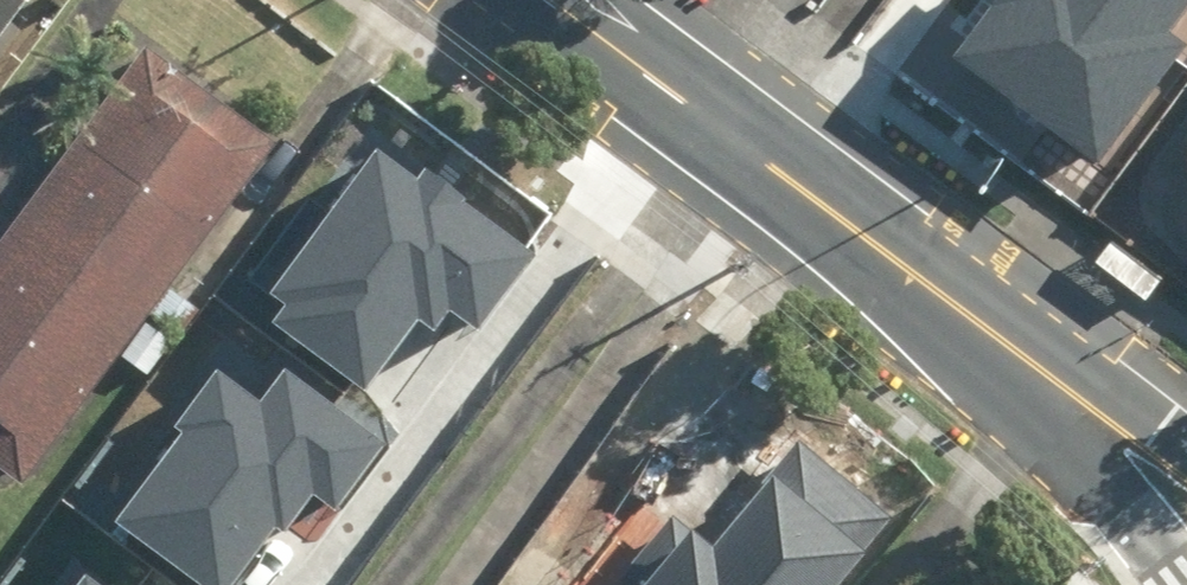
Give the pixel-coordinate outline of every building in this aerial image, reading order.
[(20,0),(0,0),(0,28),(20,0)] [(947,48),(1091,146),(1177,23),(1165,15),(1175,0),(979,0),(947,48)] [(133,56),(0,226),(0,493),(3,495),(265,160),(133,56)] [(1162,174),(1186,192),(1186,139),(1162,174)] [(293,304),(281,320),(366,383),(414,318),(431,330),(443,313),(463,328),(521,250),(379,146),(272,289),(293,304)] [(1177,222),(1186,230),(1186,208),(1177,222)] [(109,523),(196,584),(247,584),(308,500),(331,516),(382,446),(285,376),(257,414),(211,381),(109,523)] [(567,533),(535,584),(786,584),(805,554),(700,490),(645,580),(567,533)] [(53,584),(106,584),(71,560),(53,584)]
